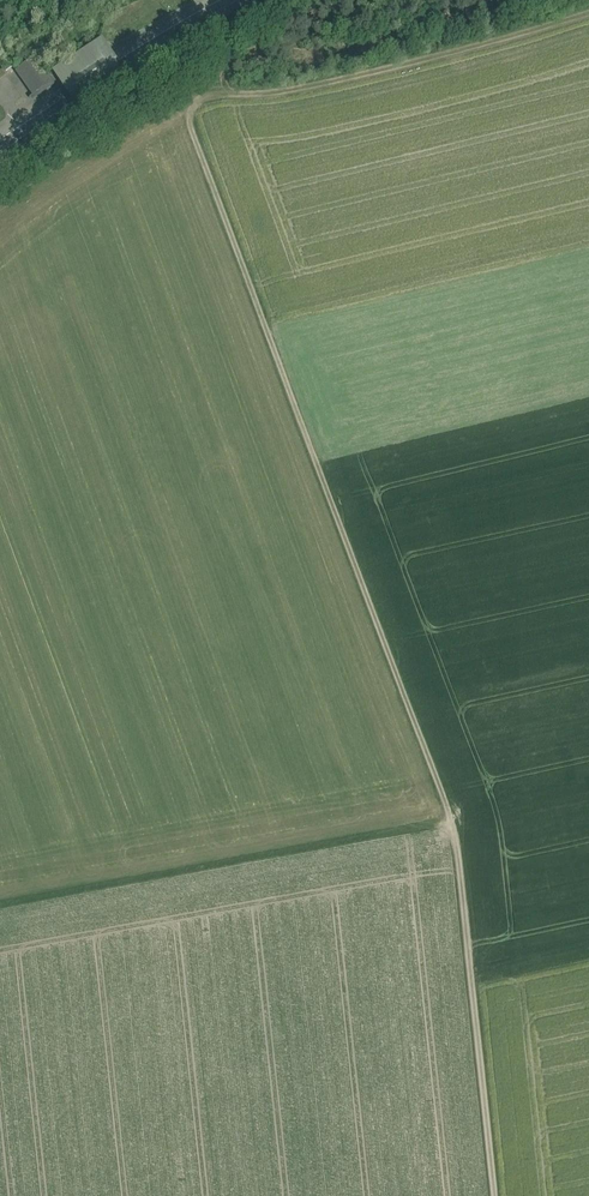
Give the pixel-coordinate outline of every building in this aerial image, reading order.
[(111,54),(102,39),(52,72),(61,86),(71,101),(80,113),(129,80),(121,68),(111,54)] [(5,55),(0,59),(0,64),(5,72),(13,66),(5,55)] [(34,58),(16,71),(33,95),(54,79),(47,70),(44,72),(34,58)]
